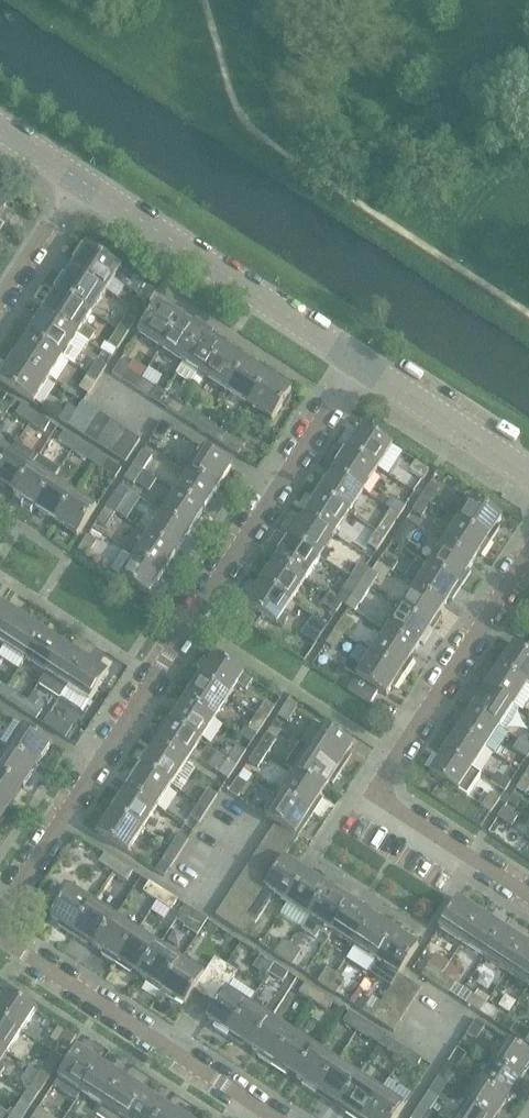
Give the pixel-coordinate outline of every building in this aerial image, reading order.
[(121,270),(86,247),(85,249),(81,246),(72,261),(75,263),(70,270),(105,293),(114,281),(132,293),(139,282),(121,270)] [(105,293),(70,270),(65,278),(62,276),(53,291),(91,316),(105,293)] [(146,306),(155,292),(145,286),(136,300),(146,306)] [(91,316),(53,291),(43,305),(46,307),(41,315),(77,337),(91,316)] [(161,350),(182,317),(167,308),(165,310),(157,305),(137,335),(161,350)] [(77,337),(41,315),(36,322),(33,320),(24,335),(62,360),(77,337)] [(183,365),(202,335),(194,329),(196,327),(182,317),(161,350),(183,365)] [(126,336),(134,324),(125,318),(117,330),(126,336)] [(117,351),(126,336),(117,330),(107,345),(117,351)] [(62,360),(24,335),(14,350),(17,352),(12,359),(48,382),(62,360)] [(205,379),(226,346),(212,337),(210,340),(202,335),(183,365),(205,379)] [(227,393),(246,363),(238,358),(240,355),(226,346),(205,379),(227,393)] [(12,359),(7,367),(4,365),(0,371),(0,383),(33,405),(48,382),(12,359)] [(140,381),(127,372),(130,366),(121,360),(111,376),(135,390),(140,381)] [(97,381),(106,368),(97,362),(95,365),(91,362),(87,368),(79,363),(77,367),(97,381)] [(249,407),(270,375),(256,365),(254,368),(246,363),(227,393),(249,407)] [(97,381),(77,367),(73,364),(70,368),(79,375),(72,385),(78,389),(88,395),(97,381)] [(272,422),(291,393),(283,387),(284,384),(270,375),(249,407),(272,422)] [(148,399),(154,390),(140,381),(135,390),(148,399)] [(185,409),(170,400),(164,409),(179,419),(185,409)] [(83,437),(98,414),(81,404),(76,412),(67,427),(83,437)] [(35,415),(21,406),(15,415),(29,424),(35,415)] [(67,427),(76,412),(67,406),(58,420),(67,427)] [(192,427),(198,418),(185,409),(179,419),(192,427)] [(94,444),(108,421),(98,414),(83,437),(94,444)] [(49,425),(35,415),(29,424),(44,433),(49,425)] [(104,451),(119,428),(108,421),(94,444),(104,451)] [(162,443),(171,429),(161,423),(152,437),(162,443)] [(115,458),(130,435),(119,428),(104,451),(115,458)] [(378,470),(392,448),(362,428),(357,436),(354,434),(345,448),(378,470)] [(229,438),(215,429),(209,438),(224,448),(229,438)] [(79,444),(63,434),(58,442),(72,452),(79,444)] [(125,464),(140,441),(130,435),(115,458),(125,464)] [(243,448),(229,438),(224,448),(237,456),(243,448)] [(14,450),(35,463),(40,455),(19,442),(14,450)] [(100,458),(79,444),(72,452),(94,466),(100,458)] [(11,453),(0,446),(0,469),(11,453)] [(363,493),(378,470),(345,448),(335,464),(338,466),(333,474),(363,493)] [(219,491),(233,470),(203,450),(189,472),(219,491)] [(142,472),(151,458),(142,452),(133,466),(142,472)] [(32,466),(11,453),(0,469),(0,488),(12,496),(32,466)] [(120,471),(100,458),(94,466),(115,479),(120,471)] [(429,472),(415,462),(409,471),(423,481),(429,472)] [(34,510),(53,480),(32,466),(12,496),(34,510)] [(133,486),(142,472),(133,466),(124,480),(133,486)] [(205,512),(219,491),(189,472),(175,493),(205,512)] [(348,515),(363,493),(333,474),(328,481),(325,479),(316,493),(348,515)] [(55,524),(74,494),(53,480),(34,510),(55,524)] [(431,503),(439,491),(430,485),(423,496),(431,503)] [(191,534),(205,512),(175,493),(161,515),(191,534)] [(334,537),(348,515),(316,493),(306,508),(309,510),(304,518),(334,537)] [(77,538),(96,508),(74,494),(55,524),(77,538)] [(115,514),(124,501),(114,494),(106,507),(115,514)] [(416,526),(431,503),(423,496),(407,520),(416,526)] [(406,507),(392,498),(386,507),(390,510),(400,516),(406,507)] [(496,527),(501,519),(472,499),(457,522),(490,543),(499,529),(496,527)] [(105,529),(115,514),(106,507),(96,523),(105,529)] [(386,538),(400,516),(390,510),(377,532),(386,538)] [(177,555),(191,534),(161,515),(147,535),(177,555)] [(320,559),(334,537),(304,518),(299,525),(296,523),(287,538),(320,559)] [(415,539),(421,530),(416,526),(407,520),(401,530),(415,539)] [(490,543),(457,522),(443,544),(472,564),(477,557),(480,559),(490,543)] [(376,553),(386,538),(377,532),(367,547),(376,553)] [(163,576),(177,555),(147,535),(133,557),(163,576)] [(86,557),(96,544),(86,537),(77,551),(86,557)] [(305,581),(320,559),(287,538),(277,552),(280,555),(276,562),(305,581)] [(467,572),(472,564),(443,544),(428,567),(461,589),(471,574),(467,572)] [(398,565),(384,556),(378,565),(392,574),(398,565)] [(149,598),(163,576),(133,557),(119,578),(149,598)] [(291,603),(305,581),(276,562),(271,569),(268,567),(258,582),(291,603)] [(360,584),(369,571),(366,569),(358,564),(352,575),(350,577),(360,584)] [(461,589),(428,567),(414,589),(443,608),(448,601),(452,603),(461,589)] [(378,577),(373,574),(369,571),(360,584),(370,590),(378,577)] [(346,606),(360,584),(350,577),(336,600),(343,605),(346,606)] [(276,626),(291,603),(258,582),(248,596),(252,599),(247,607),(276,626)] [(355,612),(370,590),(360,584),(346,606),(355,612)] [(438,616),(443,608),(414,589),(400,611),(433,633),(442,618),(438,616)] [(336,615),(342,606),(328,596),(322,606),(336,615)] [(23,618),(1,604),(0,606),(0,645),(3,647),(23,618)] [(433,633),(400,611),(385,633),(415,652),(420,645),(423,647),(433,633)] [(25,661),(44,632),(23,618),(3,647),(25,661)] [(344,637),(353,624),(343,618),(335,630),(344,637)] [(334,652),(344,637),(335,630),(325,646),(334,652)] [(25,661),(46,675),(65,646),(44,632),(25,661)] [(319,641),(305,632),(299,641),(313,650),(319,641)] [(410,661),(415,652),(385,633),(371,656),(404,677),(413,663),(410,661)] [(511,645),(497,667),(527,687),(528,688),(528,657),(511,645)] [(60,699),(86,660),(65,646),(46,675),(39,685),(60,699)] [(404,677),(371,656),(363,669),(349,660),(343,669),(386,697),(391,690),(394,692),(404,677)] [(229,699),(243,676),(213,657),(209,664),(205,662),(196,677),(229,699)] [(82,714),(108,674),(86,660),(60,699),(82,714)] [(513,708),(527,687),(497,667),(483,688),(513,708)] [(214,721),(229,699),(196,677),(186,691),(190,694),(185,701),(214,721)] [(500,729),(513,708),(483,688),(469,709),(500,729)] [(22,713),(28,704),(13,694),(7,703),(22,713)] [(200,743),(214,721),(185,701),(180,709),(176,707),(167,722),(200,743)] [(265,722),(274,708),(265,703),(257,716),(265,722)] [(41,712),(28,704),(22,713),(35,722),(41,712)] [(287,724),(296,710),(287,704),(278,718),(287,724)] [(486,750),(500,729),(469,709),(456,730),(486,750)] [(256,737),(265,722),(257,716),(247,731),(256,737)] [(57,735),(63,726),(49,717),(43,726),(57,735)] [(22,728),(12,722),(0,741),(0,745),(7,750),(37,769),(52,747),(22,728)] [(185,765),(200,743),(167,722),(157,736),(161,738),(155,746),(185,765)] [(347,756),(353,748),(322,728),(307,750),(341,772),(350,758),(347,756)] [(472,771),(486,750),(456,730),(442,752),(472,771)] [(527,736),(517,741),(528,749),(528,734),(527,736)] [(267,754),(275,741),(266,736),(259,748),(267,754)] [(517,741),(512,749),(525,758),(528,753),(528,749),(517,741)] [(171,788),(185,765),(155,746),(151,753),(147,751),(138,766),(171,788)] [(237,766),(245,753),(236,747),(228,760),(237,766)] [(257,769),(267,754),(259,748),(249,763),(257,769)] [(37,769),(7,750),(0,761),(0,775),(24,790),(37,769)] [(341,772),(307,750),(293,772),(324,792),(328,785),(331,787),(341,772)] [(458,793),(472,771),(442,752),(428,773),(458,793)] [(227,782),(237,766),(228,760),(218,776),(227,782)] [(157,810),(171,788),(138,766),(128,780),(132,783),(127,790),(157,810)] [(318,800),(324,792),(293,772),(279,795),(312,816),(322,802),(318,800)] [(528,787),(528,775),(526,773),(515,790),(524,795),(528,787)] [(509,784),(495,774),(490,783),(495,787),(504,792),(509,784)] [(24,790),(0,775),(0,805),(10,811),(24,790)] [(237,800),(246,785),(238,780),(228,794),(237,800)] [(491,813),(504,792),(495,787),(482,807),(491,813)] [(142,832),(157,810),(127,790),(122,798),(118,796),(109,810),(142,832)] [(208,810),(217,796),(208,790),(199,805),(208,810)] [(312,816),(279,795),(264,817),(275,824),(295,837),(299,829),(303,831),(312,816)] [(10,811),(0,805),(0,827),(10,811)] [(198,826),(208,810),(199,805),(189,820),(198,826)] [(511,827),(518,817),(503,808),(497,818),(511,827)] [(128,855),(142,832),(109,810),(100,824),(103,827),(98,835),(128,855)] [(298,839),(295,837),(275,824),(268,835),(291,850),(298,839)] [(291,850),(268,835),(261,845),(284,860),(291,850)] [(180,854),(187,842),(178,836),(170,848),(180,854)] [(284,860),(261,845),(255,856),(277,870),(284,860)] [(171,868),(180,854),(170,848),(161,862),(171,868)] [(119,865),(104,855),(98,864),(113,874),(119,865)] [(277,870),(255,856),(248,866),(271,881),(277,870)] [(287,905),(309,872),(294,862),(292,866),(284,860),(277,870),(271,881),(264,890),(287,905)] [(126,883),(132,873),(119,865),(113,874),(126,883)] [(271,881),(248,866),(241,876),(264,891),(264,890),(271,881)] [(302,930),(329,890),(321,885),(323,882),(309,872),(287,905),(308,919),(301,929),(302,930)] [(264,891),(241,876),(234,887),(257,902),(264,891)] [(163,893),(148,884),(142,893),(156,902),(163,893)] [(257,902),(234,887),(228,897),(251,911),(257,902)] [(71,938),(93,904),(70,889),(50,919),(59,924),(56,928),(71,938)] [(329,938),(353,901),(338,891),(336,894),(329,890),(302,930),(316,939),(320,932),(329,938)] [(177,902),(163,893),(156,902),(171,912),(177,902)] [(251,911),(228,897),(221,907),(244,922),(247,918),(251,911)] [(354,948),(373,919),(365,914),(367,910),(353,901),(329,938),(329,939),(332,934),(354,948)] [(461,946),(482,913),(467,903),(464,906),(457,901),(438,931),(461,946)] [(95,948),(114,918),(93,904),(71,938),(85,947),(87,943),(95,948)] [(207,922),(184,907),(179,916),(201,931),(207,922)] [(244,922),(221,907),(215,917),(237,932),(244,922)] [(483,960),(502,931),(494,925),(496,922),(482,913),(461,946),(483,960)] [(115,966),(137,933),(114,918),(95,948),(103,953),(101,957),(115,966)] [(246,938),(255,923),(247,918),(244,922),(237,932),(246,938)] [(376,963),(397,930),(382,920),(380,923),(373,919),(354,948),(376,963)] [(398,977),(417,948),(409,943),(412,939),(397,930),(376,963),(398,977)] [(505,975),(526,942),(511,932),(509,935),(502,931),(483,960),(505,975)] [(139,977),(159,947),(137,933),(115,966),(129,975),(131,972),(139,977)] [(282,961),(291,947),(283,941),(274,956),(282,961)] [(528,986),(528,944),(526,942),(505,975),(527,989),(528,986)] [(159,994),(181,961),(159,947),(139,977),(147,982),(145,985),(159,994)] [(291,967),(301,953),(291,947),(282,961),(291,967)] [(435,955),(428,966),(442,975),(449,964),(435,955)] [(205,999),(226,967),(215,960),(204,976),(181,961),(159,994),(174,1005),(176,1002),(184,1007),(194,992),(205,999)] [(453,982),(460,971),(449,964),(442,975),(434,986),(448,995),(454,986),(453,986),(455,983),(453,982)] [(282,984),(288,975),(274,965),(268,975),(282,984)] [(434,986),(442,975),(428,966),(420,977),(434,986)] [(249,1006),(226,991),(237,974),(226,967),(205,999),(216,1006),(206,1021),(215,1026),(213,1029),(227,1039),(249,1006)] [(326,990),(335,975),(327,970),(318,984),(326,990)] [(335,996),(345,982),(335,975),(326,990),(335,996)] [(420,991),(398,977),(391,988),(413,1002),(420,991)] [(313,1004),(319,995),(304,985),(298,994),(313,1004)] [(413,1002),(391,988),(385,999),(406,1013),(413,1002)] [(480,1016),(491,997),(489,996),(486,1000),(475,992),(472,998),(471,997),(465,1006),(480,1016)] [(37,1013),(7,993),(0,1003),(0,1020),(23,1035),(37,1013)] [(326,1012),(332,1003),(319,995),(313,1004),(326,1012)] [(492,1011),(498,1001),(491,997),(480,1016),(493,1024),(499,1015),(492,1011)] [(372,1019),(378,1010),(381,1005),(372,999),(362,1014),(372,1019)] [(385,999),(381,1005),(378,1010),(400,1023),(406,1013),(385,999)] [(251,1050),(271,1020),(249,1006),(227,1039),(242,1048),(244,1045),(251,1050)] [(400,1023),(378,1010),(372,1019),(393,1034),(400,1023)] [(363,1023),(349,1014),(343,1023),(357,1032),(363,1023)] [(23,1035),(0,1020),(0,1050),(9,1056),(23,1035)] [(271,1068),(293,1035),(271,1020),(251,1050),(259,1055),(257,1058),(271,1068)] [(476,1042),(485,1028),(476,1022),(467,1036),(476,1042)] [(370,1041),(376,1032),(363,1023),(357,1032),(370,1041)] [(528,1035),(514,1026),(509,1035),(523,1044),(528,1035)] [(66,1052),(75,1038),(66,1032),(57,1046),(66,1052)] [(296,1079),(315,1049),(293,1035),(271,1068),(286,1077),(288,1074),(296,1079)] [(528,1071),(528,1057),(506,1042),(491,1064),(521,1083),(528,1071)] [(407,1052),(393,1043),(387,1052),(401,1061),(407,1052)] [(316,1097),(337,1063),(315,1049),(296,1079),(303,1084),(301,1087),(316,1097)] [(8,1058),(9,1056),(0,1050),(0,1081),(5,1074),(4,1070),(1,1068),(8,1058)] [(81,1095),(103,1062),(88,1053),(86,1056),(78,1051),(58,1080),(47,1097),(51,1100),(57,1091),(75,1103),(80,1095),(81,1095)] [(457,1070),(466,1057),(457,1051),(448,1064),(457,1070)] [(421,1061),(407,1052),(401,1061),(416,1070),(421,1061)] [(47,1081),(56,1068),(46,1061),(38,1075),(47,1081)] [(123,1080),(115,1075),(117,1072),(103,1062),(81,1095),(103,1110),(123,1080)] [(340,1107),(359,1077),(337,1063),(316,1097),(330,1106),(333,1103),(340,1107)] [(455,1088),(464,1075),(457,1070),(448,1064),(435,1084),(444,1091),(447,1085),(455,1088)] [(508,1104),(521,1083),(491,1064),(478,1085),(508,1104)] [(38,1096),(47,1081),(38,1075),(28,1089),(38,1096)] [(381,1092),(359,1077),(340,1107),(348,1113),(346,1116),(348,1117),(364,1117),(381,1092)] [(147,1091),(132,1081),(130,1085),(123,1080),(103,1110),(116,1117),(129,1117),(147,1091)] [(431,1111),(444,1091),(435,1084),(422,1104),(431,1111)] [(508,1104),(478,1085),(464,1106),(483,1117),(499,1117),(508,1104)] [(159,1103),(161,1100),(147,1091),(129,1117),(160,1117),(166,1108),(159,1103)] [(404,1107),(381,1092),(364,1117),(397,1117),(404,1107)] [(28,1110),(19,1104),(10,1117),(11,1117),(23,1117),(28,1110)] [(431,1111),(422,1104),(413,1117),(426,1117),(431,1111)] [(464,1106),(456,1117),(483,1117),(464,1106)] [(81,1112),(72,1107),(65,1117),(77,1117),(81,1112)] [(176,1110),(174,1113),(166,1108),(160,1117),(189,1117),(176,1110)] [(39,1109),(35,1115),(33,1117),(52,1117),(39,1109)]
